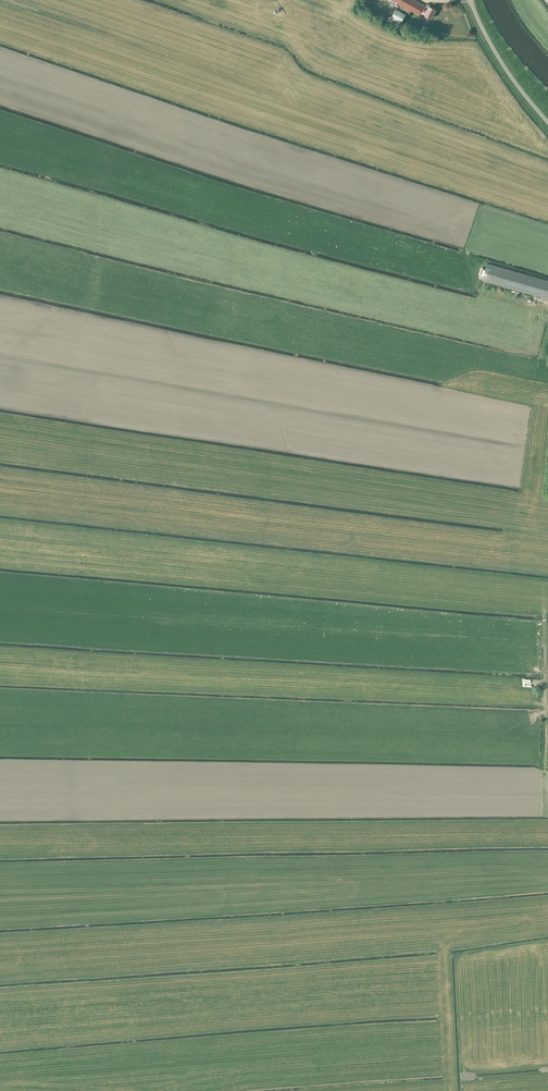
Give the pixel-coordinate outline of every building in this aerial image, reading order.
[(411,10),(418,14),(420,10),(425,13),(425,14),(431,17),(436,9),(429,5),(428,8),(414,0),(390,0),(389,3),(409,14),(411,10)] [(391,16),(401,21),(406,13),(396,8),(391,16)] [(487,263),(482,280),(547,299),(547,280),(487,263)]
